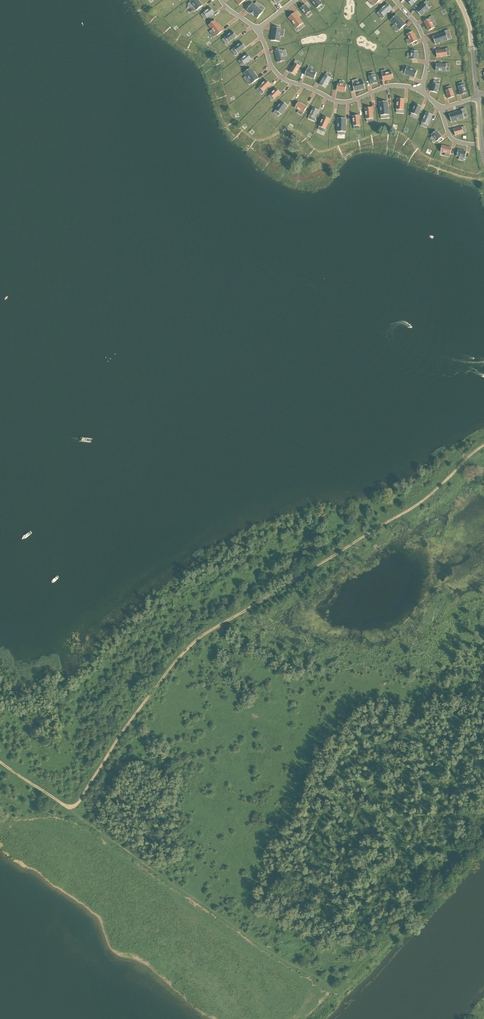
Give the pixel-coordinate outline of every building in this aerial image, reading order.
[(190,1),(191,2),(196,10),(197,10),(203,6),(198,0),(191,0),(190,1)] [(310,0),(317,8),(322,4),(319,0),(311,0),(310,0)] [(388,4),(384,0),(381,0),(374,6),(379,12),(388,4)] [(253,3),(247,10),(249,12),(254,16),(257,19),(263,12),(262,11),(257,7),(260,4),(257,1),(254,4),(253,3)] [(416,10),(421,15),(430,8),(425,2),(416,10)] [(305,4),(300,8),(306,15),(311,11),(305,4)] [(210,7),(203,13),(204,13),(207,17),(207,18),(214,12),(210,7)] [(397,26),(404,21),(395,10),(387,17),(397,26)] [(295,12),(288,17),(297,28),(303,23),(295,12)] [(424,21),(429,30),(434,27),(430,18),(424,21)] [(215,20),(209,25),(212,30),(216,35),(217,36),(223,31),(215,20)] [(273,27),(271,40),(279,42),(281,28),(273,27)] [(233,31),(224,37),(225,38),(228,42),(229,42),(237,36),(233,31)] [(411,42),(417,39),(414,31),(407,34),(411,42)] [(433,36),(436,44),(449,39),(446,31),(433,36)] [(246,47),(242,42),(234,48),(238,53),(246,47)] [(282,50),(275,51),(278,62),(285,61),(282,50)] [(248,54),(241,59),(245,64),(252,59),(248,54)] [(295,63),(289,72),(295,75),(300,66),(295,63)] [(405,73),(416,77),(418,70),(407,66),(405,73)] [(251,68),(244,73),(252,84),(259,78),(251,68)] [(307,69),(305,75),(314,79),(317,72),(307,69)] [(393,71),(382,73),(384,80),(394,77),(393,71)] [(324,74),(319,84),(326,88),(331,78),(324,74)] [(376,74),(369,76),(371,84),(378,83),(376,74)] [(266,80),(259,87),(263,92),(271,84),(266,80)] [(364,81),(353,83),(355,91),(366,88),(364,81)] [(339,82),(338,89),(345,91),(347,84),(339,82)] [(433,82),(431,90),(438,92),(440,84),(433,82)] [(461,94),(468,92),(466,84),(459,86),(461,94)] [(276,88),(270,94),(275,99),(281,93),(276,88)] [(448,98),(455,96),(453,88),(446,90),(448,98)] [(405,98),(398,97),(397,109),(404,109),(405,98)] [(388,100),(379,101),(381,115),(389,114),(388,100)] [(282,101),(275,110),(281,114),(288,105),(282,101)] [(298,101),(295,107),(304,112),(307,107),(298,101)] [(422,105),(416,103),(412,112),(418,115),(422,105)] [(372,106),(365,107),(366,118),(373,118),(372,106)] [(319,110),(313,107),(310,115),(316,117),(319,110)] [(463,109),(450,113),(452,121),(466,117),(463,109)] [(429,124),(433,114),(426,111),(422,122),(429,124)] [(331,118),(324,115),(319,125),(326,128),(331,118)] [(346,117),(338,117),(338,131),(346,131),(346,117)] [(462,127),(454,129),(455,135),(464,133),(462,127)] [(436,130),(431,134),(437,141),(442,136),(436,130)] [(452,147),(442,145),(441,151),(451,153),(452,147)]
